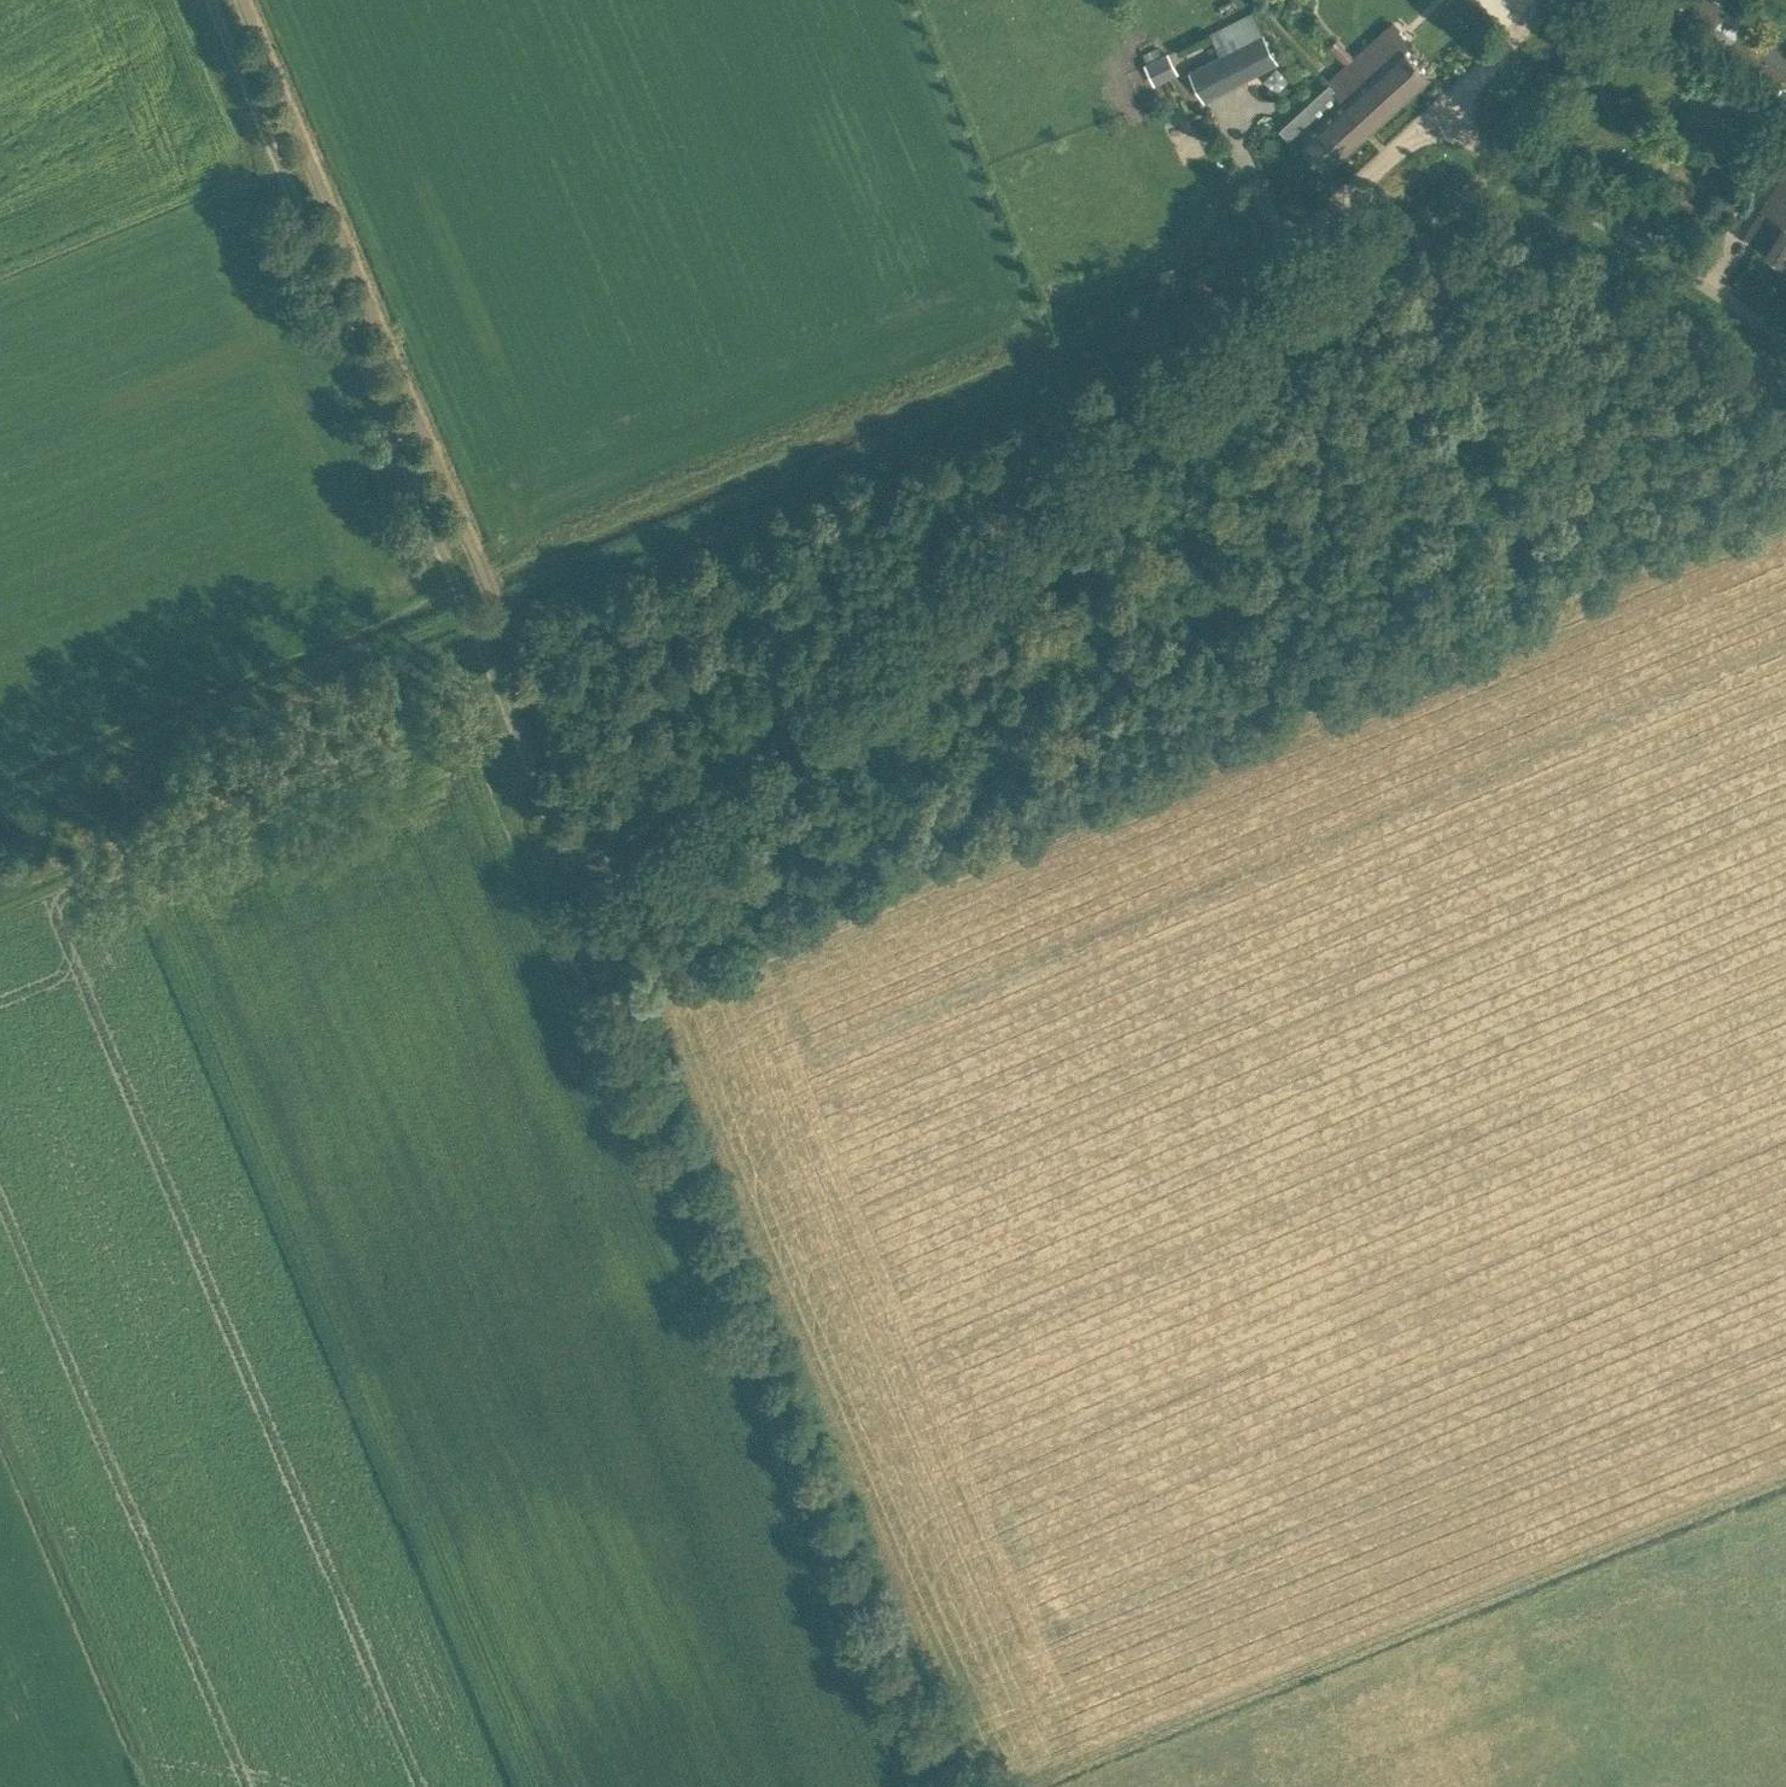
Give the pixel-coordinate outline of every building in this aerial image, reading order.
[(1211,31),(1235,81),(1278,60),(1254,11),(1211,31)] [(1394,22),(1346,65),(1367,88),(1350,104),(1372,127),(1431,73),(1406,45),(1411,40),(1394,22)] [(1157,81),(1182,72),(1174,49),(1149,58),(1157,81)] [(1306,105),(1283,127),(1298,143),(1303,139),(1328,167),(1372,127),(1350,104),(1367,88),(1346,65),(1329,81),(1331,83),(1345,98),(1320,121),(1306,105)] [(1785,259),(1785,169),(1746,234),(1785,259)]
